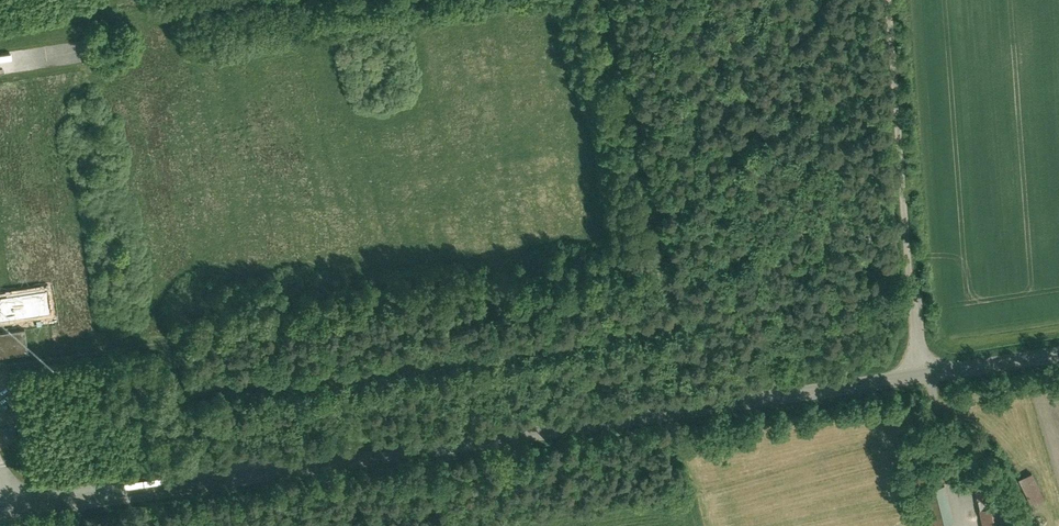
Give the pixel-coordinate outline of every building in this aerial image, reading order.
[(27,356),(23,332),(0,336),(0,360),(27,356)] [(1034,471),(1019,477),(1031,503),(1045,496),(1034,471)] [(920,490),(925,510),(929,525),(931,525),(954,521),(945,484),(930,488),(920,490)] [(979,499),(985,525),(1018,525),(1011,492),(979,499)]
